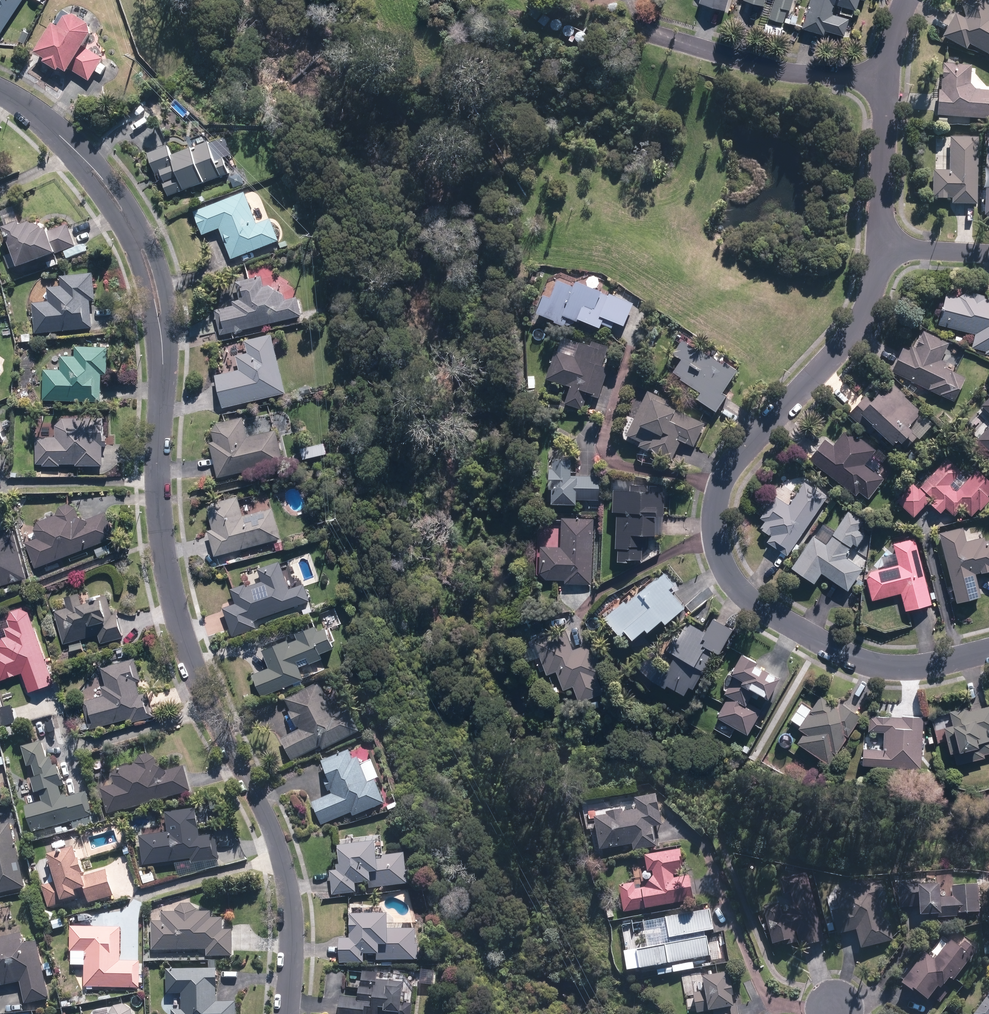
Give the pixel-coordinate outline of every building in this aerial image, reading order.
[(21,0),(0,0),(0,32),(21,0)] [(728,0),(700,0),(699,1),(725,9),(728,0)] [(792,0),(774,0),(769,16),(783,20),(787,7),(790,8),(792,0)] [(802,26),(824,33),(830,14),(833,15),(836,3),(856,9),(859,0),(810,0),(802,26)] [(962,1),(966,16),(965,18),(956,13),(943,35),(967,48),(970,43),(988,53),(988,0),(966,0),(962,1)] [(528,13),(536,19),(542,12),(534,6),(528,13)] [(94,70),(99,62),(101,58),(81,46),(89,32),(87,22),(72,13),(63,16),(57,25),(51,22),(32,52),(43,58),(42,61),(56,69),(58,67),(65,71),(67,68),(88,81),(94,70)] [(537,21),(544,26),(550,18),(544,13),(537,21)] [(24,43),(29,32),(22,29),(18,39),(24,43)] [(99,62),(94,70),(100,74),(105,66),(99,62)] [(938,114),(988,118),(988,89),(976,88),(971,82),(972,64),(944,62),(942,89),(940,89),(938,114)] [(204,133),(151,153),(158,174),(163,172),(166,180),(164,180),(170,196),(237,173),(231,155),(236,154),(230,135),(212,141),(212,140),(207,141),(204,133)] [(969,136),(936,135),(935,172),(930,172),(930,199),(950,200),(950,205),(975,206),(977,139),(969,138),(969,136)] [(982,190),(981,217),(988,217),(988,190),(982,190)] [(260,222),(247,191),(196,211),(205,234),(222,228),(234,258),(281,240),(272,217),(260,222)] [(8,233),(12,232),(25,265),(78,245),(70,222),(58,226),(54,213),(27,223),(26,219),(22,209),(2,216),(8,233)] [(21,267),(15,251),(3,255),(10,271),(21,267)] [(257,267),(260,275),(237,282),(242,298),(235,300),(236,304),(216,310),(223,334),(304,314),(299,295),(286,299),(281,284),(271,288),(268,276),(275,274),(271,263),(257,267)] [(66,280),(63,286),(50,286),(50,301),(36,301),(36,332),(89,327),(90,333),(106,331),(104,305),(94,306),(94,299),(98,299),(96,273),(72,273),(72,279),(66,280)] [(579,286),(564,279),(556,298),(549,295),(541,312),(573,327),(576,319),(582,321),(583,318),(603,327),(605,323),(616,328),(619,322),(627,326),(638,303),(614,292),(612,295),(606,293),(607,291),(582,280),(579,286)] [(986,299),(987,293),(948,293),(941,324),(977,332),(974,347),(987,350),(986,353),(988,354),(988,300),(986,299)] [(923,335),(914,331),(895,370),(957,400),(968,376),(958,371),(965,355),(949,347),(952,341),(926,329),(923,335)] [(717,356),(682,331),(676,339),(683,343),(676,353),(684,358),(676,370),(685,377),(684,378),(704,392),(699,400),(719,414),(732,395),(727,391),(742,369),(721,352),(717,356)] [(250,351),(238,354),(241,368),(219,374),(227,408),(290,392),(276,333),(248,340),(250,351)] [(570,353),(559,350),(550,377),(575,385),(569,403),(586,409),(591,393),(601,397),(611,367),(604,365),(611,345),(584,336),(578,350),(576,355),(570,353)] [(110,374),(110,346),(79,345),(78,355),(63,355),(63,369),(47,368),(46,399),(104,401),(105,374),(110,374)] [(874,399),(869,394),(851,412),(869,430),(878,422),(907,451),(936,423),(897,383),(891,389),(884,383),(879,388),(883,391),(874,399)] [(697,447),(709,423),(681,409),(681,408),(668,401),(669,399),(652,390),(631,433),(645,440),(642,445),(652,450),(653,447),(668,455),(669,452),(677,455),(684,440),(697,447)] [(223,421),(212,424),(216,441),(212,442),(221,477),(286,461),(278,430),(275,431),(273,423),(250,429),(247,415),(243,416),(240,407),(220,412),(223,421)] [(39,436),(38,463),(46,464),(46,465),(63,465),(63,463),(78,463),(78,465),(106,466),(108,418),(60,416),(59,437),(47,436),(39,436)] [(0,421),(0,443),(8,439),(0,421)] [(871,497),(887,477),(867,461),(877,448),(850,426),(835,445),(827,438),(812,457),(859,495),(862,491),(871,497)] [(979,437),(988,446),(988,427),(979,437)] [(577,458),(559,457),(559,465),(556,465),(556,469),(553,469),(552,487),(558,487),(557,502),(581,503),(581,498),(603,499),(603,481),(601,481),(601,479),(599,479),(599,475),(576,474),(577,458)] [(899,500),(917,516),(931,500),(944,511),(948,507),(957,515),(965,506),(974,514),(980,507),(982,509),(988,502),(988,477),(979,469),(971,478),(948,458),(931,478),(924,472),(899,500)] [(665,534),(666,484),(622,482),(622,479),(613,479),(612,496),(617,496),(617,510),(620,510),(619,546),(622,547),(622,560),(633,560),(633,558),(639,558),(639,564),(658,555),(659,533),(665,534)] [(792,504),(776,494),(761,519),(767,523),(763,528),(773,534),(769,541),(790,554),(828,496),(806,482),(792,504)] [(243,503),(240,496),(220,501),(221,507),(211,510),(215,528),(210,530),(216,555),(284,539),(276,506),(254,512),(252,501),(243,503)] [(78,507),(75,500),(56,508),(59,515),(56,516),(55,515),(54,514),(53,513),(52,513),(51,513),(50,512),(49,512),(48,512),(48,513),(47,513),(46,513),(45,514),(44,514),(44,515),(43,515),(43,516),(42,516),(42,517),(41,518),(41,519),(41,520),(41,521),(41,522),(34,525),(39,537),(27,543),(37,568),(119,535),(109,511),(99,515),(93,501),(78,507)] [(862,546),(870,534),(861,528),(867,520),(850,509),(828,542),(817,534),(795,566),(817,581),(824,570),(851,588),(855,583),(862,587),(866,581),(860,576),(869,562),(856,554),(853,559),(847,555),(856,542),(862,546)] [(544,546),(543,572),(549,579),(568,579),(568,582),(593,583),(595,518),(565,517),(564,546),(544,546)] [(987,535),(969,540),(965,525),(942,531),(960,600),(985,594),(979,573),(988,571),(988,540),(987,535)] [(31,578),(18,527),(0,532),(0,586),(31,578)] [(900,562),(867,571),(874,600),(903,592),(908,610),(934,603),(917,537),(895,543),(900,562)] [(293,587),(283,560),(260,568),(264,580),(249,585),(248,582),(233,587),(238,603),(225,607),(235,635),(259,627),(257,620),(313,600),(307,582),(293,587)] [(682,585),(668,570),(631,601),(628,597),(622,602),(620,600),(604,612),(624,633),(629,629),(637,638),(650,626),(652,629),(665,617),(669,622),(688,604),(676,591),(682,585)] [(66,642),(70,641),(73,650),(86,646),(83,638),(100,633),(103,642),(127,635),(120,612),(116,613),(109,591),(96,595),(97,598),(90,599),(89,594),(83,595),(81,591),(66,596),(69,606),(57,610),(66,642)] [(0,650),(0,675),(0,674),(2,680),(25,672),(31,691),(57,682),(29,602),(7,610),(12,625),(6,627),(9,635),(0,638),(0,646),(1,650),(0,650)] [(327,620),(320,622),(297,630),(299,634),(265,646),(272,665),(257,671),(265,693),(308,678),(304,665),(328,656),(326,650),(340,645),(333,628),(344,625),(339,610),(325,615),(327,620)] [(737,627),(716,616),(708,630),(685,616),(668,646),(678,651),(671,664),(664,661),(655,677),(669,685),(670,682),(688,692),(693,683),(698,686),(718,650),(723,652),(737,627)] [(575,647),(567,629),(538,640),(540,644),(524,650),(528,660),(542,655),(549,674),(559,670),(566,689),(576,685),(582,701),(613,689),(595,640),(575,647)] [(752,704),(759,690),(771,696),(783,674),(761,662),(762,659),(746,651),(735,671),(731,669),(721,688),(731,693),(715,724),(734,734),(738,726),(751,733),(764,710),(752,704)] [(145,678),(138,656),(103,664),(108,683),(103,684),(105,694),(84,699),(91,729),(131,716),(133,721),(157,713),(149,690),(142,692),(138,680),(145,678)] [(338,714),(321,682),(287,699),(293,710),(291,711),(300,729),(283,737),(295,759),(323,746),(325,750),(363,730),(351,707),(338,714)] [(802,702),(788,722),(801,731),(803,728),(807,731),(800,742),(832,763),(864,714),(842,700),(839,705),(823,694),(813,709),(802,702)] [(983,706),(982,702),(952,710),(955,721),(946,724),(953,752),(956,751),(960,763),(987,756),(987,753),(988,753),(988,705),(983,706)] [(922,723),(923,715),(904,714),(904,716),(873,714),(872,729),(886,729),(886,747),(880,747),(880,744),(876,744),(876,747),(867,746),(866,763),(924,765),(926,723),(922,723)] [(34,832),(73,821),(75,828),(101,821),(99,814),(97,815),(90,788),(66,794),(63,785),(68,784),(62,763),(57,764),(55,754),(50,755),(44,733),(34,736),(35,742),(24,745),(30,766),(35,765),(38,776),(34,777),(38,792),(42,791),(45,800),(27,805),(34,832)] [(355,758),(352,749),(323,760),(330,777),(326,778),(332,793),(314,800),(324,825),(353,812),(356,816),(390,802),(380,778),(385,775),(377,757),(365,762),(362,755),(355,758)] [(138,761),(138,762),(130,763),(122,772),(118,768),(114,774),(107,774),(106,787),(103,787),(110,812),(194,790),(187,765),(170,770),(159,764),(159,763),(159,762),(159,761),(159,760),(158,759),(158,758),(157,757),(156,756),(155,755),(154,754),(153,754),(152,753),(151,753),(150,753),(149,753),(148,753),(147,753),(146,753),(145,753),(144,754),(143,754),(142,755),(141,755),(141,756),(140,757),(139,758),(139,759),(138,760),(138,761)] [(663,824),(655,792),(634,797),(637,808),(626,811),(625,807),(605,811),(605,813),(593,815),(598,849),(632,843),(633,849),(655,846),(652,826),(663,824)] [(223,807),(217,808),(198,811),(198,807),(167,811),(170,831),(141,835),(145,864),(193,858),(193,862),(234,856),(232,839),(229,839),(228,831),(203,834),(202,827),(216,825),(215,820),(224,819),(223,807)] [(14,821),(0,824),(0,893),(28,886),(14,821)] [(353,838),(352,835),(348,835),(349,838),(338,839),(339,845),(337,845),(338,865),(335,865),(336,870),(329,871),(331,895),(355,892),(355,885),(360,884),(361,888),(407,884),(404,852),(382,855),(380,835),(353,838)] [(84,861),(79,845),(53,853),(61,879),(44,885),(51,907),(70,901),(69,898),(88,892),(91,902),(118,893),(109,865),(91,871),(90,867),(93,867),(91,859),(84,861)] [(692,875),(677,877),(676,870),(685,868),(682,848),(648,852),(650,871),(655,871),(655,876),(648,886),(638,887),(637,880),(621,883),(626,910),(696,897),(692,875)] [(790,894),(783,896),(784,900),(766,904),(775,942),(793,938),(794,942),(802,941),(803,945),(825,940),(808,871),(786,877),(790,894)] [(964,875),(965,884),(953,884),(953,895),(946,895),(945,881),(927,881),(927,878),(906,878),(907,906),(923,906),(923,913),(941,912),(941,916),(960,916),(960,927),(972,926),(972,936),(987,936),(986,874),(964,875)] [(862,947),(898,940),(884,879),(827,891),(832,915),(836,914),(840,933),(858,928),(862,947)] [(164,919),(155,919),(155,949),(209,949),(209,955),(234,955),(235,929),(225,929),(226,915),(213,915),(213,910),(197,910),(197,906),(194,903),(184,902),(177,910),(164,910),(164,919)] [(712,908),(669,915),(672,935),(715,928),(712,908)] [(387,912),(353,912),(353,937),(342,938),(342,962),(368,962),(368,952),(379,952),(379,960),(421,959),(421,942),(419,942),(419,927),(402,927),(403,918),(398,918),(399,909),(387,910),(387,912)] [(86,986),(140,988),(141,960),(122,959),(123,926),(74,925),(73,950),(87,951),(86,986)] [(51,998),(39,938),(29,940),(26,926),(0,931),(0,970),(1,970),(4,985),(23,981),(28,1003),(51,998)] [(950,940),(943,935),(931,952),(928,949),(907,979),(932,997),(942,984),(946,987),(953,976),(957,978),(980,946),(958,930),(950,940)] [(713,954),(709,935),(641,948),(645,968),(713,954)] [(183,992),(183,1009),(174,1009),(174,1013),(238,1013),(238,1000),(218,1000),(218,967),(170,968),(170,993),(183,992)] [(682,975),(685,996),(697,994),(699,1012),(716,1010),(716,1013),(741,1013),(736,969),(682,975)] [(382,971),(364,970),(363,996),(343,995),(342,1013),(416,1013),(416,1001),(413,1001),(413,979),(382,978),(382,971)] [(975,1013),(977,1013),(988,1013),(988,996),(975,1013)] [(132,1001),(89,1010),(89,1013),(135,1013),(132,1001)]
